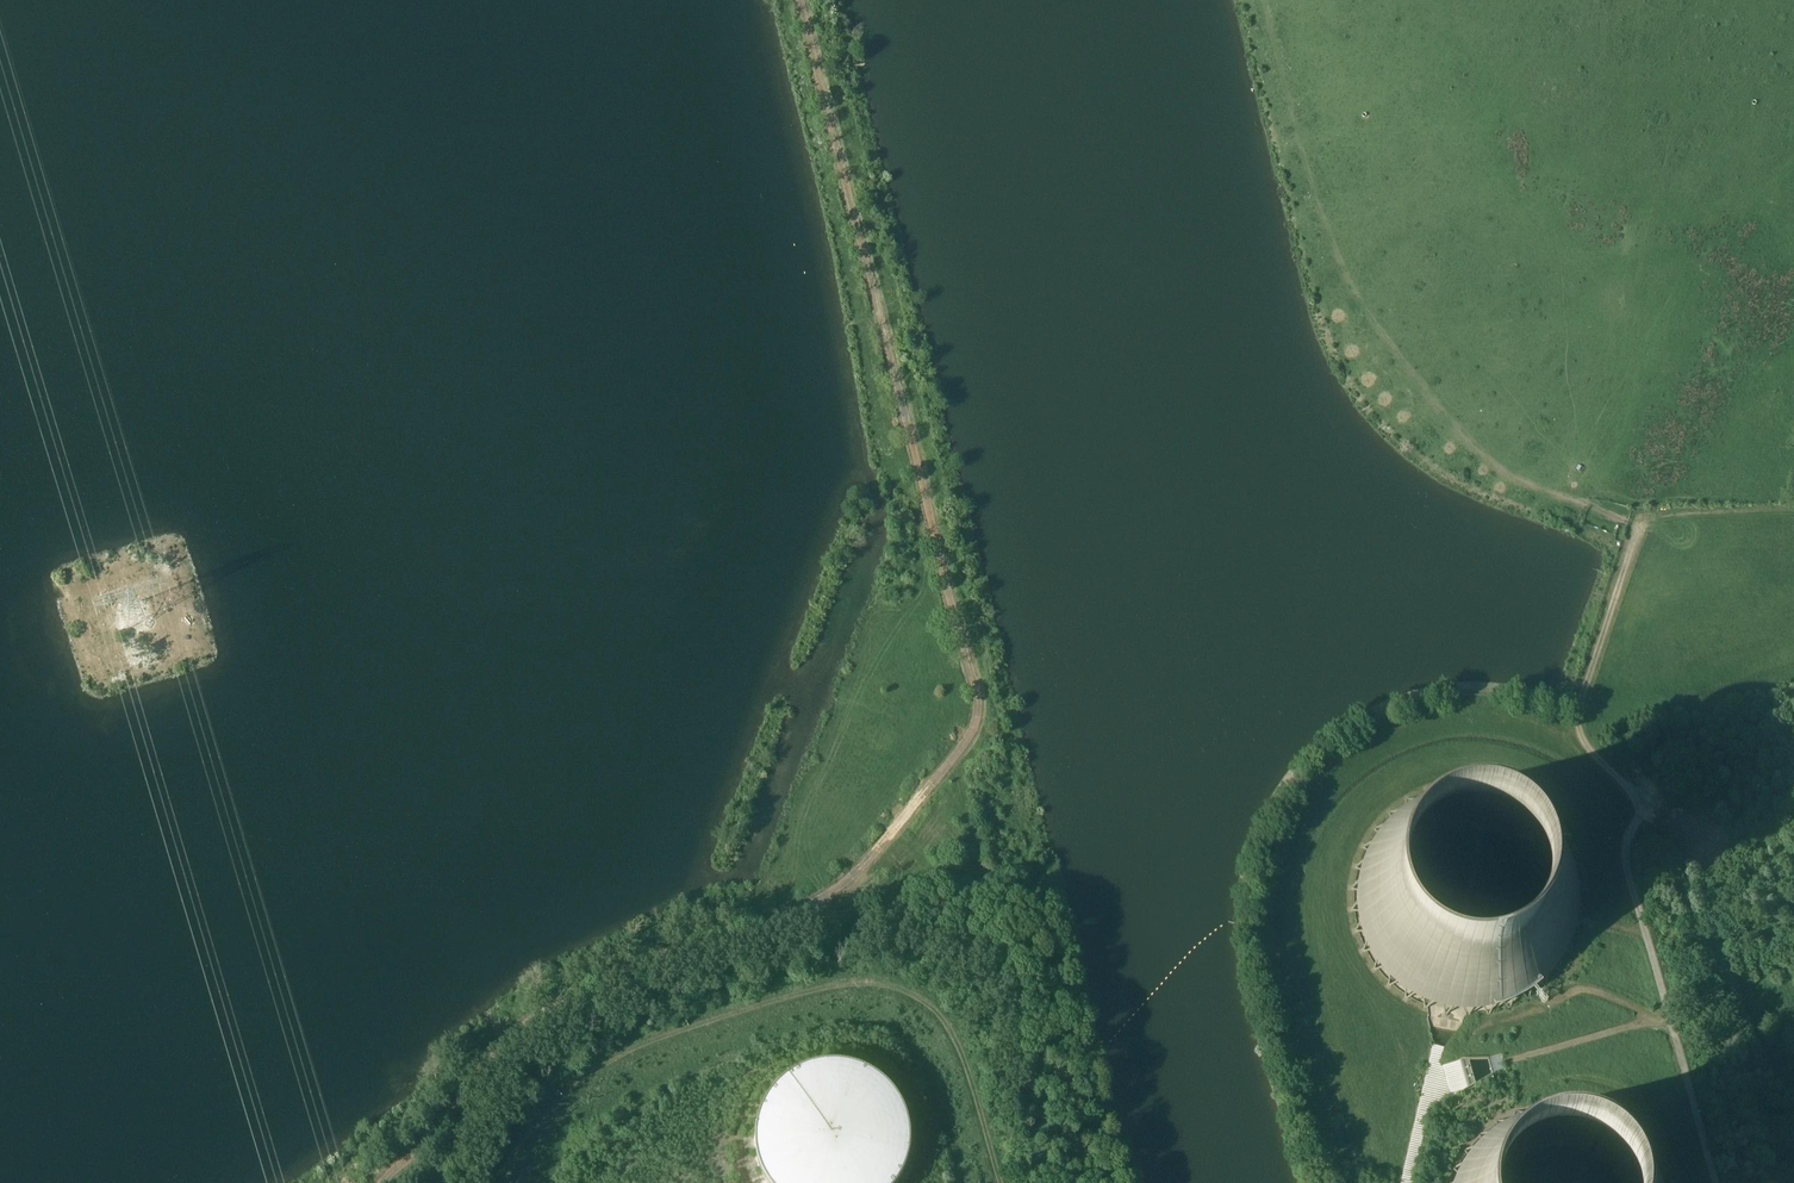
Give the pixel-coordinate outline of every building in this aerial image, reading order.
[(1352,912),(1355,928),(1359,942),(1366,956),(1375,969),(1385,981),(1396,991),(1409,999),(1423,1006),(1437,1011),(1453,1014),(1468,1015),(1483,1015),(1498,1012),(1513,1007),(1527,1000),(1540,992),(1552,982),(1562,970),(1570,957),(1577,944),(1582,929),(1586,914),(1587,899),(1586,883),(1583,868),(1578,853),(1571,840),(1563,827),(1553,815),(1541,805),(1528,796),(1514,789),(1500,784),(1485,781),(1469,780),(1454,781),(1439,784),(1424,789),(1410,796),(1397,804),(1386,814),(1376,826),(1367,838),(1360,852),(1355,867),(1352,882),(1351,897),(1352,912)] [(759,1163),(762,1173),(767,1182),(901,1182),(902,1182),(906,1173),(909,1164),(911,1154),(912,1143),(911,1133),(909,1123),(906,1114),(902,1105),(896,1096),(889,1088),(882,1082),(873,1076),(864,1072),(854,1068),(845,1066),(834,1066),(824,1066),(814,1068),(805,1071),(795,1076),(787,1082),(779,1088),(773,1096),(767,1104),(762,1113),(759,1123),(757,1133),(756,1143),(757,1153),(759,1163)]
